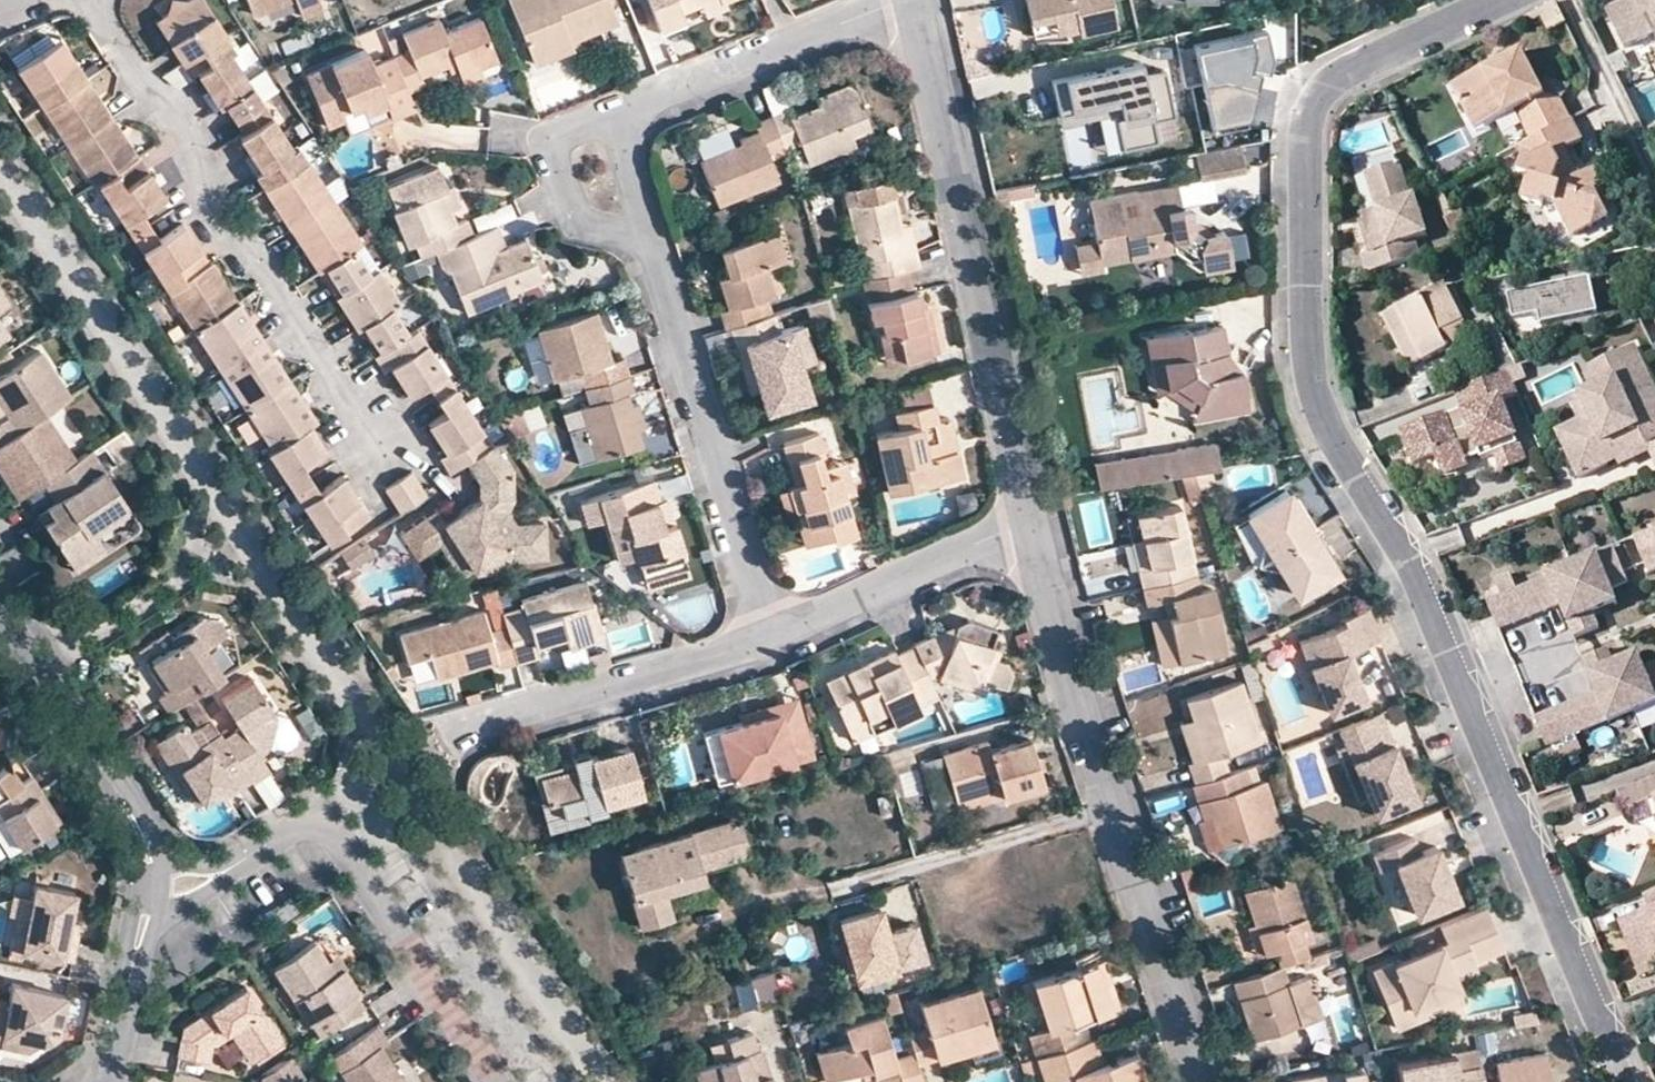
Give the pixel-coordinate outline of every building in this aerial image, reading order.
[(170,31),(165,34),(182,60),(218,36),(209,22),(215,20),(202,0),(186,0),(165,14),(160,17),(170,31)] [(186,0),(170,0),(165,14),(186,0)] [(252,11),(281,0),(248,0),(252,11)] [(300,13),(321,5),(319,0),(295,0),(300,13)] [(568,38),(617,19),(609,0),(508,0),(532,62),(571,47),(568,38)] [(702,2),(707,0),(649,0),(662,33),(686,23),(681,9),(702,2)] [(706,15),(731,6),(729,0),(724,0),(721,1),(720,0),(707,0),(702,2),(706,15)] [(1031,33),(1076,23),(1077,28),(1114,20),(1109,0),(1023,0),(1031,33)] [(1627,57),(1654,43),(1654,0),(1643,0),(1607,21),(1627,57)] [(420,74),(445,64),(453,61),(456,68),(458,74),(479,66),(496,60),(479,16),(443,30),(438,19),(402,33),(407,48),(395,53),(395,55),(409,90),(424,84),(420,74)] [(160,17),(155,21),(165,34),(170,31),(160,17)] [(221,34),(223,33),(215,20),(209,22),(218,36),(221,34)] [(1247,25),(1191,38),(1199,75),(1220,71),(1250,77),(1254,63),(1266,66),(1273,49),(1264,26),(1250,32),(1247,25)] [(205,67),(215,82),(234,68),(226,55),(231,50),(221,34),(218,36),(182,60),(192,75),(199,71),(205,67)] [(62,51),(66,47),(58,35),(52,39),(62,51)] [(234,68),(258,52),(250,38),(231,50),(226,55),(234,68)] [(82,71),(66,47),(62,51),(52,39),(17,63),(32,85),(36,83),(45,96),(82,71)] [(345,117),(343,110),(360,104),(362,110),(386,101),(391,116),(416,107),(409,90),(395,55),(372,64),(366,49),(363,51),(308,72),(328,124),(345,117)] [(1172,108),(1162,63),(1140,68),(1136,52),(1049,71),(1059,114),(1103,104),(1112,144),(1157,134),(1153,112),(1172,108)] [(1503,115),(1504,110),(1517,103),(1523,105),(1525,111),(1525,119),(1518,123),(1529,144),(1569,124),(1560,107),(1544,100),(1522,56),(1502,67),(1503,70),(1500,78),(1489,83),(1484,80),(1482,76),(1462,86),(1457,101),(1469,124),(1481,133),(1499,124),(1506,120),(1503,115)] [(456,68),(453,61),(445,64),(447,71),(456,68)] [(483,77),(479,66),(458,74),(462,85),(483,77)] [(208,85),(215,82),(205,67),(199,71),(208,85)] [(1484,80),(1489,83),(1500,78),(1503,70),(1502,67),(1482,76),(1484,80)] [(215,82),(225,97),(235,115),(256,101),(234,68),(215,82)] [(41,99),(67,138),(109,111),(82,71),(45,96),(41,99)] [(814,95),(817,105),(855,90),(852,81),(814,95)] [(215,82),(208,85),(218,101),(225,97),(215,82)] [(36,83),(32,85),(41,99),(45,96),(36,83)] [(1462,86),(1453,91),(1457,101),(1462,86)] [(869,124),(855,90),(817,105),(790,115),(787,107),(771,113),(783,143),(798,139),(806,158),(853,139),(851,131),(869,124)] [(256,145),(276,131),(256,101),(235,115),(246,130),(256,145)] [(1503,115),(1506,120),(1525,111),(1523,105),(1517,103),(1504,110),(1503,115)] [(93,178),(96,176),(135,152),(109,111),(67,138),(93,178)] [(738,136),(740,140),(699,157),(716,200),(777,175),(769,156),(785,149),(783,143),(771,113),(756,120),(759,128),(738,136)] [(1481,133),(1469,124),(1474,136),(1481,133)] [(1577,181),(1572,184),(1569,176),(1574,173),(1565,153),(1580,146),(1569,124),(1529,144),(1521,149),(1525,157),(1519,178),(1530,182),(1523,203),(1542,211),(1544,206),(1557,211),(1573,241),(1609,224),(1597,196),(1601,193),(1593,174),(1577,181)] [(250,150),(256,145),(246,130),(240,134),(250,150)] [(253,170),(264,187),(304,160),(294,145),(288,149),(276,131),(256,145),(267,161),(260,166),(253,170)] [(1204,149),(1207,175),(1250,167),(1245,141),(1204,149)] [(256,145),(250,150),(260,166),(267,161),(256,145)] [(131,229),(146,220),(139,208),(158,194),(144,172),(148,168),(137,151),(135,152),(96,176),(131,229)] [(264,187),(290,228),(332,202),(304,160),(264,187)] [(1380,210),(1383,220),(1369,223),(1362,225),(1369,254),(1362,256),(1368,276),(1425,260),(1418,240),(1429,237),(1418,197),(1414,198),(1404,164),(1378,172),(1386,207),(1380,210)] [(397,207),(394,208),(408,243),(417,240),(422,254),(437,248),(472,234),(466,218),(456,222),(451,209),(443,189),(447,187),(439,166),(389,186),(397,207)] [(158,194),(163,190),(148,168),(144,172),(158,194)] [(1380,210),(1386,207),(1378,172),(1371,173),(1380,210)] [(1574,173),(1569,176),(1572,184),(1577,181),(1574,173)] [(848,202),(863,278),(909,268),(919,265),(915,247),(906,249),(901,224),(891,175),(868,180),(855,184),(858,200),(848,202)] [(447,187),(443,189),(451,209),(461,205),(453,185),(447,187)] [(1106,218),(1111,246),(1158,238),(1180,255),(1182,270),(1212,266),(1206,236),(1194,237),(1186,239),(1174,229),(1172,218),(1170,206),(1164,206),(1160,186),(1118,193),(1122,215),(1106,218)] [(475,215),(481,231),(499,224),(521,215),(515,200),(475,215)] [(313,262),(318,258),(350,240),(354,237),(332,202),(290,228),(313,262)] [(1383,220),(1380,210),(1366,213),(1369,223),(1383,220)] [(1457,241),(1471,234),(1461,212),(1445,219),(1457,241)] [(1172,218),(1174,229),(1186,239),(1194,237),(1172,218)] [(180,219),(176,222),(192,245),(197,242),(180,219)] [(167,283),(208,257),(197,242),(192,245),(176,222),(156,235),(146,220),(131,229),(167,283)] [(910,222),(901,224),(906,249),(915,247),(910,222)] [(501,299),(500,295),(543,278),(540,268),(533,251),(527,236),(507,244),(499,224),(481,231),(472,234),(437,248),(446,272),(453,270),(469,311),(501,299)] [(775,231),(765,234),(773,263),(784,261),(775,231)] [(728,326),(758,317),(753,299),(772,294),(764,266),(773,263),(765,234),(718,249),(724,268),(726,276),(718,278),(716,279),(725,308),(717,312),(723,328),(728,326)] [(1111,246),(1113,258),(1159,250),(1182,270),(1180,255),(1158,238),(1111,246)] [(1102,239),(1082,243),(1088,272),(1107,269),(1102,239)] [(318,258),(323,266),(354,248),(350,240),(318,258)] [(323,266),(341,292),(370,273),(354,248),(323,266)] [(540,249),(533,251),(540,268),(546,266),(540,249)] [(167,283),(193,322),(235,296),(209,256),(208,257),(167,283)] [(718,278),(726,276),(724,268),(716,270),(718,278)] [(871,318),(880,316),(882,330),(877,331),(883,351),(900,348),(901,358),(930,351),(921,307),(926,305),(922,288),(913,290),(909,268),(863,278),(862,278),(871,318)] [(370,273),(341,292),(363,326),(392,307),(398,302),(376,269),(370,273)] [(849,271),(831,276),(833,285),(851,281),(849,271)] [(1596,306),(1588,272),(1509,290),(1514,312),(1538,307),(1541,319),(1596,306)] [(500,295),(501,299),(505,308),(548,291),(543,278),(500,295)] [(1424,364),(1470,341),(1443,284),(1396,306),(1424,364)] [(9,300),(0,287),(0,306),(9,300)] [(239,303),(235,296),(193,322),(197,328),(239,303)] [(197,328),(219,362),(261,335),(239,303),(197,328)] [(930,351),(939,349),(930,304),(926,305),(921,307),(930,351)] [(1396,306),(1382,313),(1410,369),(1424,364),(1396,306)] [(363,326),(380,350),(408,332),(392,307),(363,326)] [(552,377),(578,370),(583,388),(597,383),(629,373),(624,355),(611,360),(596,308),(537,327),(552,377)] [(734,345),(742,343),(750,374),(761,408),(806,395),(785,330),(776,332),(772,313),(758,317),(728,326),(734,345)] [(1227,365),(1217,365),(1215,351),(1225,349),(1220,322),(1187,328),(1186,324),(1151,330),(1160,387),(1171,379),(1196,397),(1194,408),(1245,401),(1238,370),(1232,364),(1227,365)] [(392,363),(401,375),(433,355),(414,328),(408,332),(380,350),(372,355),(382,369),(388,365),(392,363)] [(1151,330),(1139,332),(1150,393),(1160,387),(1151,330)] [(219,362),(246,402),(287,374),(261,335),(219,362)] [(742,343),(734,345),(744,376),(750,374),(742,343)] [(1629,452),(1654,440),(1654,389),(1635,346),(1594,365),(1603,382),(1598,385),(1584,391),(1601,427),(1573,440),(1587,472),(1616,458),(1617,458),(1612,447),(1624,441),(1629,452)] [(45,410),(60,400),(71,392),(41,348),(0,375),(0,396),(10,413),(0,420),(0,439),(45,410)] [(901,358),(900,348),(883,351),(884,361),(901,358)] [(1217,365),(1227,365),(1225,349),(1215,351),(1217,365)] [(401,375),(412,391),(425,384),(435,398),(452,386),(433,355),(401,375)] [(397,377),(401,375),(392,363),(388,365),(397,377)] [(1519,367),(1511,370),(1514,380),(1527,376),(1523,365),(1519,367)] [(1502,402),(1520,395),(1514,380),(1511,370),(1492,377),(1469,386),(1478,409),(1460,415),(1458,410),(1403,431),(1415,463),(1437,454),(1444,474),(1467,466),(1464,457),(1479,451),(1482,460),(1497,454),(1503,470),(1525,461),(1502,402)] [(588,405),(585,406),(590,423),(572,429),(583,463),(601,457),(643,444),(638,428),(630,403),(627,393),(635,390),(629,373),(597,383),(583,388),(588,405)] [(246,402),(272,441),(301,422),(306,417),(314,413),(287,374),(246,402)] [(408,394),(412,391),(401,375),(397,377),(408,394)] [(1194,408),(1196,397),(1171,379),(1160,387),(1193,410),(1194,408)] [(430,419),(439,432),(469,413),(452,386),(435,398),(444,411),(430,419)] [(1601,427),(1584,391),(1572,397),(1582,418),(1556,430),(1577,476),(1587,472),(1573,440),(1601,427)] [(638,428),(645,426),(638,400),(630,403),(638,428)] [(1193,410),(1189,424),(1247,414),(1245,401),(1194,408),(1193,410)] [(953,452),(933,457),(930,441),(936,440),(932,420),(934,420),(931,402),(893,411),(899,428),(875,433),(888,491),(958,476),(953,452)] [(518,408),(495,415),(505,433),(506,435),(524,429),(518,408)] [(1,474),(9,470),(23,492),(45,477),(75,456),(45,410),(0,439),(0,472),(1,474)] [(246,412),(233,420),(244,438),(257,430),(246,412)] [(437,454),(449,470),(466,459),(490,443),(469,413),(439,432),(447,446),(444,450),(437,454)] [(306,417),(301,422),(317,448),(323,444),(306,417)] [(933,457),(953,452),(945,417),(934,420),(932,420),(936,440),(930,441),(933,457)] [(430,419),(425,421),(434,436),(439,432),(430,419)] [(272,441),(267,444),(292,482),(308,473),(299,461),(296,456),(301,453),(304,458),(317,448),(301,422),(272,441)] [(787,483),(794,507),(802,505),(812,538),(828,534),(829,540),(852,534),(841,494),(833,463),(827,463),(818,431),(784,441),(789,460),(797,456),(804,479),(794,482),(787,483)] [(439,432),(434,436),(444,450),(447,446),(439,432)] [(490,443),(495,452),(511,441),(506,435),(505,433),(490,443)] [(1215,440),(1092,462),(1097,487),(1184,471),(1192,470),(1205,468),(1219,465),(1215,440)] [(1629,452),(1624,441),(1612,447),(1617,458),(1616,458),(1619,463),(1650,448),(1654,459),(1654,440),(1629,452)] [(495,452),(490,443),(466,459),(478,477),(481,478),(509,474),(495,452)] [(75,456),(45,477),(57,497),(49,503),(55,511),(44,517),(55,536),(121,492),(91,446),(75,456)] [(304,458),(301,453),(296,456),(299,461),(304,458)] [(797,456),(789,460),(794,482),(804,479),(797,456)] [(846,493),(850,492),(843,460),(833,463),(841,494),(846,493)] [(1207,483),(1205,468),(1192,470),(1197,486),(1206,484),(1207,484),(1207,483)] [(409,469),(397,477),(412,501),(425,494),(423,492),(421,487),(409,469)] [(9,470),(1,474),(16,497),(23,492),(9,470)] [(1199,491),(1197,486),(1192,470),(1184,471),(1189,493),(1199,491)] [(340,471),(334,474),(341,484),(347,481),(340,471)] [(334,474),(315,487),(308,473),(292,482),(308,508),(341,484),(334,474)] [(510,491),(509,474),(481,478),(481,493),(510,491)] [(384,485),(400,509),(412,501),(397,477),(384,485)] [(606,516),(619,559),(639,554),(646,577),(688,565),(675,520),(665,523),(658,499),(661,498),(654,478),(581,499),(588,522),(606,516)] [(350,496),(354,492),(347,481),(341,484),(350,496)] [(787,483),(780,485),(786,508),(794,507),(787,483)] [(308,508),(326,536),(366,511),(354,492),(350,496),(341,484),(308,508)] [(1290,486),(1286,489),(1291,497),(1295,494),(1290,486)] [(1306,514),(1295,494),(1291,497),(1286,489),(1247,511),(1265,542),(1271,553),(1318,524),(1311,512),(1306,514)] [(481,493),(442,518),(473,567),(477,571),(491,567),(507,555),(541,558),(543,523),(517,522),(507,506),(510,491),(481,493)] [(74,562),(98,546),(88,529),(128,502),(121,492),(55,536),(74,562)] [(1311,512),(1306,502),(1300,492),(1295,494),(1306,514),(1311,512)] [(661,498),(658,499),(665,523),(675,520),(669,496),(661,498)] [(55,511),(49,503),(39,509),(44,517),(55,511)] [(803,541),(812,538),(802,505),(794,507),(803,541)] [(1187,579),(1198,576),(1180,506),(1138,517),(1143,540),(1150,568),(1138,571),(1143,589),(1187,579)] [(401,530),(417,553),(438,540),(460,575),(473,567),(442,518),(435,507),(401,530)] [(1334,559),(1320,537),(1323,532),(1318,524),(1271,553),(1277,562),(1296,596),(1335,572),(1329,561),(1334,559)] [(1654,566),(1654,525),(1634,534),(1648,569),(1654,566)] [(1334,559),(1337,557),(1323,532),(1320,537),(1334,559)] [(370,551),(361,536),(339,550),(348,565),(370,551)] [(1143,540),(1131,543),(1138,571),(1150,568),(1143,540)] [(1271,553),(1265,542),(1260,560),(1271,553)] [(1488,599),(1499,627),(1560,602),(1573,632),(1596,624),(1591,610),(1586,595),(1607,586),(1627,578),(1613,544),(1569,562),(1574,571),(1551,580),(1548,574),(1511,590),(1504,574),(1493,579),(1500,594),(1488,599)] [(1277,562),(1271,553),(1260,560),(1277,562)] [(1335,572),(1340,570),(1334,559),(1329,561),(1335,572)] [(325,581),(331,577),(322,561),(315,565),(325,581)] [(1574,571),(1569,562),(1547,571),(1548,574),(1551,580),(1574,571)] [(646,577),(647,587),(690,575),(688,565),(646,577)] [(1165,603),(1172,601),(1176,619),(1170,620),(1182,664),(1230,651),(1214,590),(1191,596),(1187,579),(1143,589),(1147,608),(1165,603)] [(535,654),(531,641),(561,634),(564,646),(593,639),(584,602),(590,600),(585,582),(521,599),(523,607),(503,611),(506,624),(516,659),(535,654)] [(1613,601),(1607,586),(1586,595),(1591,610),(1613,601)] [(593,639),(603,637),(592,600),(590,600),(584,602),(593,639)] [(1172,601),(1165,603),(1170,620),(1176,619),(1172,601)] [(1351,678),(1348,672),(1354,669),(1345,649),(1379,636),(1373,619),(1366,605),(1341,615),(1344,620),(1299,639),(1328,711),(1365,696),(1357,676),(1351,678)] [(431,665),(434,675),(493,658),(496,665),(516,659),(506,624),(485,630),(480,610),(397,632),(404,657),(409,656),(427,651),(431,665)] [(171,633),(177,642),(154,656),(172,683),(165,688),(157,692),(169,708),(195,691),(222,672),(203,645),(225,631),(215,617),(197,616),(171,633)] [(928,674),(941,669),(978,684),(981,677),(1000,685),(1007,669),(1002,659),(991,654),(995,646),(991,645),(997,630),(969,618),(963,634),(948,627),(913,641),(914,645),(928,674)] [(1170,620),(1161,623),(1173,666),(1182,664),(1170,620)] [(1267,632),(1263,625),(1244,634),(1247,643),(1267,632)] [(1250,651),(1271,640),(1267,632),(1247,643),(1250,651)] [(826,678),(848,725),(886,708),(893,723),(922,710),(918,702),(935,693),(928,674),(914,645),(896,652),(894,647),(877,655),(880,662),(871,666),(868,660),(826,678)] [(1606,709),(1630,699),(1633,709),(1654,700),(1654,659),(1640,665),(1618,674),(1612,660),(1608,650),(1585,658),(1597,690),(1537,715),(1548,742),(1560,738),(1566,754),(1577,749),(1571,733),(1609,718),(1606,709)] [(409,656),(413,669),(431,665),(427,651),(409,656)] [(1640,665),(1634,651),(1612,660),(1618,674),(1640,665)] [(868,660),(871,666),(880,662),(877,655),(868,660)] [(154,656),(147,660),(165,688),(172,683),(154,656)] [(1357,676),(1354,669),(1348,672),(1351,678),(1357,676)] [(251,674),(221,694),(238,721),(222,731),(249,772),(250,774),(266,764),(259,752),(255,745),(265,739),(276,709),(251,674)] [(1187,698),(1194,719),(1206,757),(1193,761),(1190,763),(1197,783),(1229,773),(1226,765),(1222,752),(1243,745),(1260,739),(1242,681),(1187,698)] [(741,722),(780,711),(794,759),(811,755),(795,697),(739,713),(741,722)] [(1609,718),(1609,719),(1633,709),(1630,699),(1606,709),(1609,718)] [(291,742),(294,724),(286,713),(276,709),(265,739),(270,746),(280,749),(291,742)] [(1393,742),(1379,710),(1355,719),(1360,732),(1354,735),(1362,754),(1351,758),(1374,813),(1415,796),(1396,748),(1389,751),(1386,745),(1393,742)] [(718,729),(732,777),(794,759),(780,711),(741,722),(718,729)] [(222,731),(219,728),(199,742),(183,719),(165,730),(163,753),(177,756),(201,792),(217,782),(226,775),(232,785),(249,772),(222,731)] [(1194,719),(1181,723),(1193,761),(1206,757),(1194,719)] [(1362,754),(1354,735),(1360,732),(1355,719),(1338,727),(1351,758),(1362,754)] [(718,729),(702,733),(717,782),(732,777),(718,729)] [(154,738),(163,753),(165,730),(154,738)] [(944,754),(959,800),(1003,787),(1006,794),(1045,783),(1033,738),(993,749),(990,740),(944,754)] [(255,745),(259,752),(270,746),(265,739),(255,745)] [(590,752),(594,767),(579,771),(577,764),(541,773),(548,799),(561,796),(564,808),(585,804),(587,810),(606,806),(605,799),(642,789),(629,742),(590,752)] [(1396,748),(1393,742),(1386,745),(1389,751),(1396,748)] [(594,767),(590,752),(538,765),(541,773),(577,764),(579,771),(594,767)] [(194,796),(201,792),(177,756),(163,753),(194,796)] [(20,780),(7,762),(0,766),(0,778),(7,788),(20,780)] [(1280,827),(1265,780),(1253,784),(1248,766),(1229,773),(1197,783),(1195,784),(1205,820),(1213,817),(1223,846),(1280,827)] [(7,788),(2,792),(13,807),(1,815),(20,844),(23,842),(51,823),(54,822),(45,808),(49,805),(30,773),(20,780),(7,788)] [(226,775),(217,782),(224,790),(232,785),(226,775)] [(1617,793),(1625,812),(1632,810),(1649,803),(1654,801),(1654,779),(1617,793)] [(961,809),(980,803),(984,816),(1009,809),(1006,794),(1003,787),(959,800),(961,809)] [(1175,787),(1150,796),(1155,812),(1181,803),(1175,787)] [(548,799),(555,826),(589,818),(587,810),(585,804),(564,808),(561,796),(548,799)] [(1632,810),(1637,825),(1654,818),(1649,803),(1632,810)] [(54,822),(59,819),(49,805),(45,808),(54,822)] [(741,816),(708,826),(717,860),(750,851),(741,816)] [(1205,820),(1201,821),(1210,850),(1223,846),(1213,817),(1205,820)] [(699,865),(717,860),(708,826),(690,830),(699,865)] [(669,917),(662,888),(660,882),(669,880),(671,886),(702,878),(699,865),(690,830),(618,851),(640,925),(669,917)] [(1435,843),(1419,849),(1413,834),(1372,851),(1378,868),(1394,861),(1415,912),(1457,895),(1435,843)] [(1304,939),(1310,937),(1291,876),(1246,890),(1257,925),(1266,951),(1276,948),(1281,964),(1283,964),(1311,955),(1304,939)] [(73,927),(63,925),(64,913),(70,888),(31,879),(27,894),(23,912),(13,910),(7,942),(69,955),(75,928),(73,927)] [(671,886),(669,880),(660,882),(662,888),(671,886)] [(27,894),(10,889),(5,908),(13,910),(23,912),(27,894)] [(1654,970),(1654,889),(1643,894),(1648,908),(1638,913),(1651,949),(1638,954),(1646,973),(1654,970)] [(1502,945),(1484,903),(1438,922),(1445,939),(1394,960),(1394,959),(1371,968),(1395,1026),(1417,1016),(1412,1004),(1448,989),(1439,967),(1447,964),(1449,968),(1502,945)] [(923,954),(913,922),(894,927),(896,936),(889,939),(879,906),(841,917),(843,926),(855,969),(868,965),(871,979),(879,976),(882,976),(899,971),(897,962),(923,954)] [(73,927),(74,917),(64,913),(63,925),(73,927)] [(1638,913),(1619,920),(1638,977),(1646,973),(1638,954),(1651,949),(1638,913)] [(1254,924),(1249,926),(1257,954),(1266,951),(1257,925),(1254,924)] [(896,936),(894,927),(887,930),(889,939),(896,936)] [(342,964),(344,962),(329,939),(323,937),(311,942),(331,971),(342,964)] [(342,964),(331,971),(311,942),(271,967),(307,1022),(326,1010),(336,1024),(364,1006),(353,991),(357,988),(342,964)] [(1113,1008),(1121,1005),(1107,957),(1098,960),(1113,1008)] [(1090,1037),(1084,1017),(1113,1008),(1098,960),(1077,967),(1070,968),(1035,978),(1049,1026),(1030,1032),(1037,1054),(1086,1039),(1090,1037)] [(1236,980),(1247,1016),(1252,1015),(1260,1037),(1302,1023),(1283,964),(1281,964),(1236,980)] [(871,979),(868,965),(855,969),(859,982),(871,979)] [(773,971),(751,977),(759,1004),(782,997),(773,971)] [(1630,984),(1635,997),(1654,989),(1654,981),(1653,975),(1630,984)] [(5,1001),(0,1000),(0,1030),(38,1037),(52,1028),(60,992),(10,981),(5,1001)] [(202,1059),(207,1043),(231,1027),(252,1057),(280,1039),(243,985),(184,1023),(181,1037),(177,1054),(202,1059)] [(957,1051),(955,1044),(969,1040),(993,1033),(978,985),(920,1003),(926,1028),(910,1033),(916,1054),(919,1062),(957,1051)] [(888,1013),(902,1009),(896,990),(882,993),(888,1013)] [(307,1022),(318,1036),(336,1024),(326,1010),(307,1022)] [(1254,1039),(1260,1037),(1252,1015),(1247,1016),(1254,1039)] [(861,1068),(871,1066),(874,1075),(877,1081),(921,1081),(925,1081),(919,1062),(916,1054),(895,1061),(883,1017),(843,1028),(848,1045),(829,1051),(836,1076),(861,1068)] [(331,1054),(349,1081),(406,1081),(394,1064),(380,1044),(388,1040),(376,1023),(331,1054)] [(212,1046),(230,1036),(247,1061),(252,1057),(231,1027),(207,1043),(202,1059),(208,1061),(212,1046)] [(25,1047),(38,1037),(0,1030),(0,1041),(25,1047)] [(771,1072),(767,1073),(761,1047),(756,1047),(752,1032),(711,1043),(715,1061),(695,1066),(699,1081),(773,1081),(771,1072)] [(997,1049),(993,1033),(969,1040),(970,1048),(972,1055),(997,1049)] [(1090,1037),(1086,1039),(1094,1062),(1102,1060),(1094,1036),(1090,1037)] [(252,1057),(257,1063),(283,1045),(280,1039),(252,1057)] [(1077,1081),(1144,1081),(1133,1050),(1102,1060),(1094,1062),(1086,1039),(1037,1054),(1040,1066),(1045,1081),(1064,1075),(1074,1072),(1077,1081)] [(970,1048),(969,1040),(955,1044),(957,1051),(970,1048)] [(1401,1081),(1484,1081),(1481,1062),(1478,1043),(1452,1049),(1396,1059),(1401,1081)] [(1547,1050),(1496,1059),(1500,1081),(1552,1081),(1547,1050)] [(829,1051),(818,1054),(827,1078),(836,1076),(829,1051)] [(1022,1059),(1024,1070),(1040,1066),(1037,1054),(1022,1059)] [(294,1081),(304,1075),(290,1055),(257,1076),(258,1081),(294,1081)] [(394,1064),(406,1081),(417,1081),(418,1078),(419,1075),(405,1056),(394,1064)] [(861,1068),(864,1077),(874,1075),(871,1066),(861,1068)] [(1361,1066),(1301,1076),(1302,1081),(1364,1081),(1361,1066)] [(1064,1075),(1066,1081),(1077,1081),(1074,1072),(1064,1075)]
